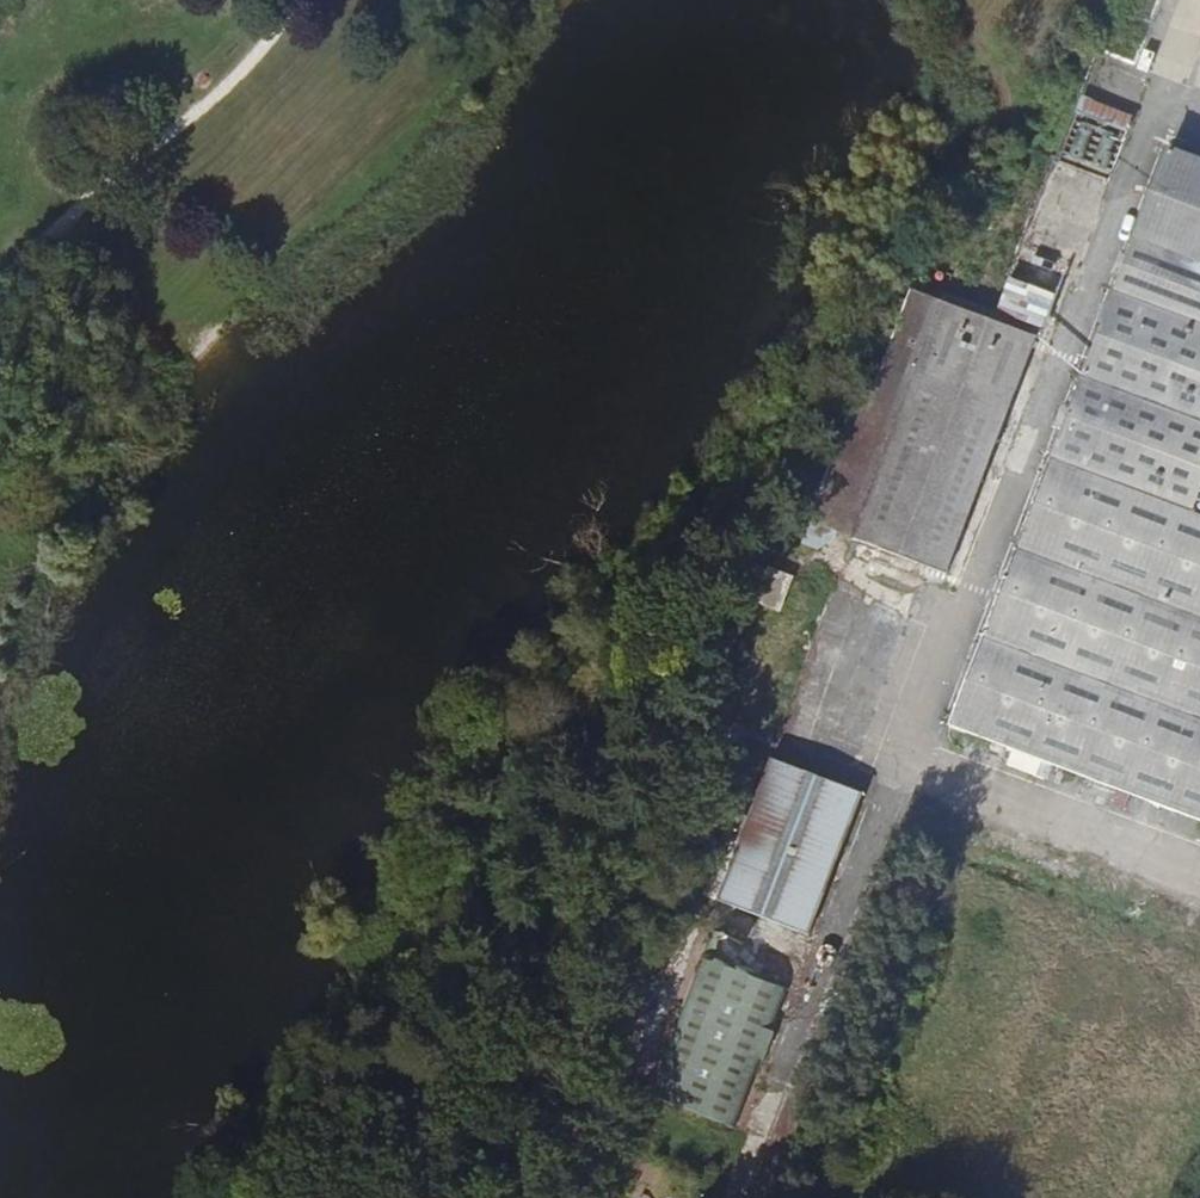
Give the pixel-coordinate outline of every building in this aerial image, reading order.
[(1154,143),(965,737),(1055,766),(1055,768),(1199,814),(1199,157),(1154,143)] [(1011,276),(1000,311),(1048,326),(1059,291),(1011,276)] [(825,528),(959,570),(1034,328),(900,287),(825,528)] [(722,902),(816,932),(863,786),(769,756),(722,902)] [(718,928),(654,1095),(738,1127),(802,960),(718,928)]
